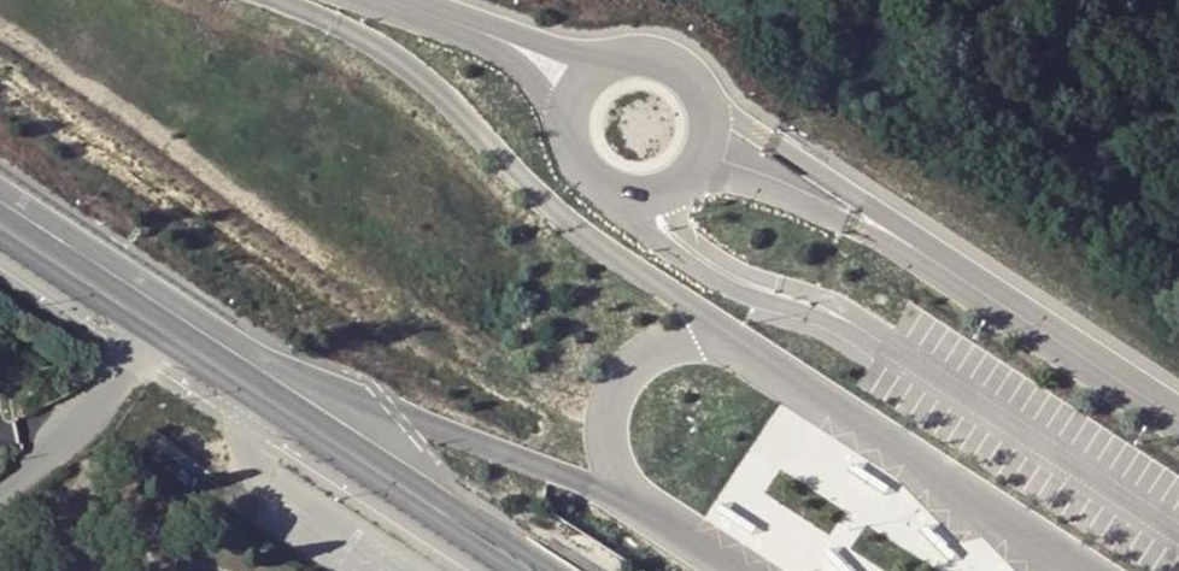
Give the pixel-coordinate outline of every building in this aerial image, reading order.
[(859,465),(855,472),(892,495),(896,488),(859,465)] [(726,503),(722,510),(759,533),(763,526),(726,503)] [(933,526),(926,531),(955,563),(961,557),(933,526)] [(831,556),(846,570),(857,570),(838,550),(831,556)]
